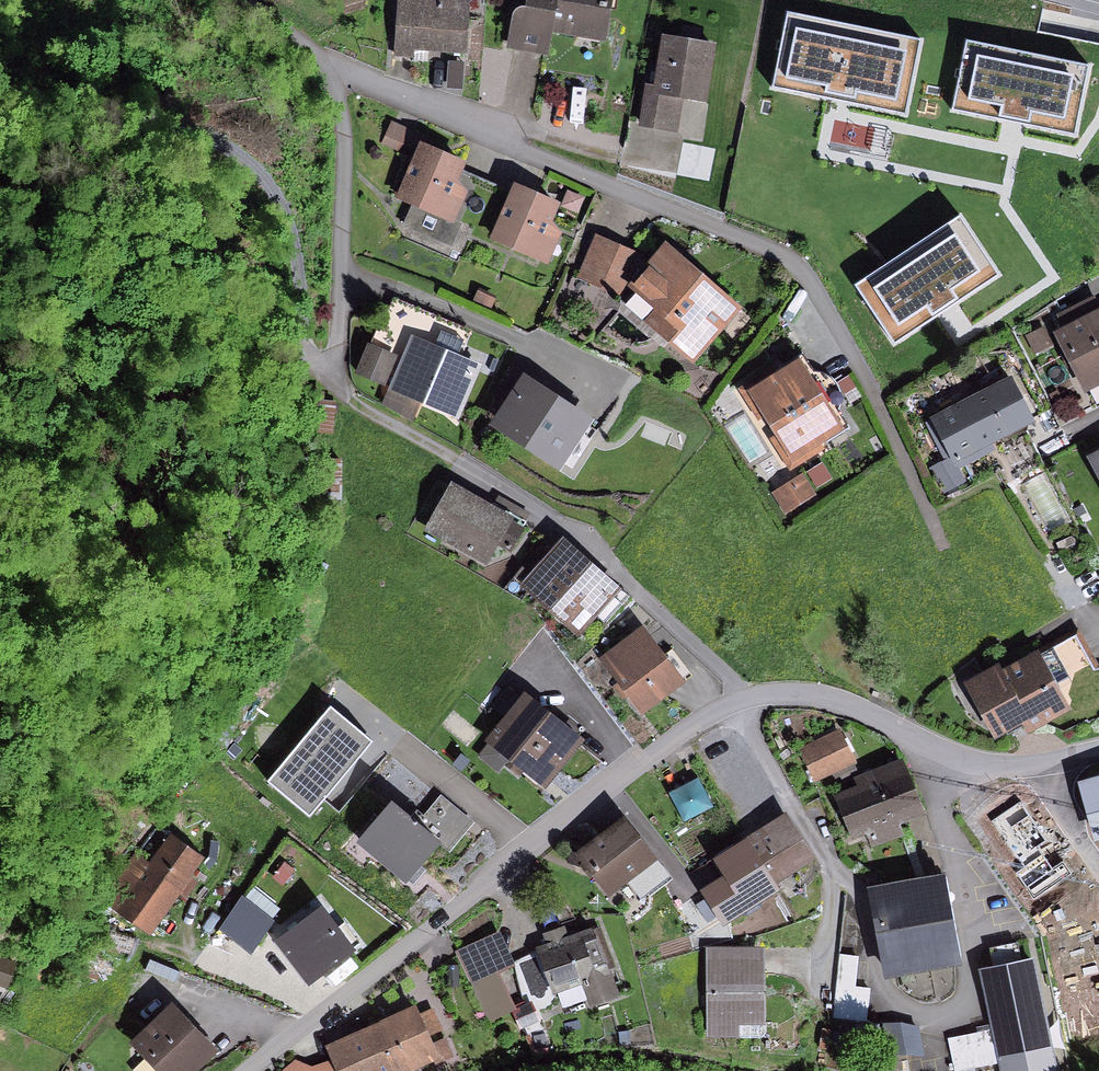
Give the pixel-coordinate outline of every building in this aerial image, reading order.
[(447,0),(400,0),(396,53),(468,59),(472,2),(447,0)] [(519,4),(512,46),(550,52),(555,23),(605,31),(611,0),(528,0),(519,4)] [(663,86),(648,84),(643,124),(680,128),(684,98),(712,102),(719,42),(670,35),(663,86)] [(416,135),(391,124),(383,140),(408,152),(416,135)] [(462,158),(424,139),(401,186),(416,193),(401,224),(447,246),(475,189),(453,178),(462,158)] [(558,199),(516,182),(492,239),(550,263),(562,234),(547,227),(558,199)] [(589,202),(570,195),(564,212),(582,219),(589,202)] [(639,253),(594,232),(575,274),(620,295),(639,253)] [(747,300),(672,241),(626,299),(701,358),(747,300)] [(1058,321),(1085,387),(1098,381),(1098,304),(1058,321)] [(1045,330),(1027,338),(1035,355),(1053,348),(1045,330)] [(484,362),(416,332),(392,387),(461,416),(484,362)] [(396,360),(367,346),(353,374),(382,388),(396,360)] [(807,350),(746,387),(793,464),(854,427),(807,350)] [(1016,370),(932,409),(957,462),(1041,422),(1016,370)] [(582,416),(518,375),(490,419),(554,460),(582,416)] [(804,473),(771,492),(786,516),(818,497),(804,473)] [(521,522),(452,482),(424,530),(494,570),(521,522)] [(626,595),(565,540),(524,585),(585,639),(626,595)] [(687,686),(649,629),(604,659),(642,716),(687,686)] [(1096,667),(1076,636),(1047,655),(1064,690),(1096,667)] [(1007,663),(973,681),(1000,737),(1027,723),(1031,733),(1074,711),(1064,690),(1047,655),(1013,671),(1007,663)] [(587,740),(526,696),(491,744),(552,788),(587,740)] [(372,743),(330,708),(268,782),(310,817),(372,743)] [(858,762),(843,731),(803,751),(819,782),(858,762)] [(928,815),(906,760),(871,774),(893,829),(928,815)] [(703,770),(674,785),(689,815),(719,801),(703,770)] [(893,829),(871,774),(836,788),(858,843),(893,829)] [(1086,784),(1098,835),(1098,781),(1086,784)] [(449,845),(402,802),(362,846),(410,889),(449,845)] [(752,837),(785,890),(819,868),(786,816),(752,837)] [(613,898),(662,859),(629,818),(580,856),(613,898)] [(154,866),(135,854),(101,905),(152,938),(204,857),(173,837),(154,866)] [(718,859),(752,911),(785,890),(752,837),(718,859)] [(950,874),(874,887),(889,974),(965,962),(950,874)] [(302,913),(274,878),(237,909),(267,945),(281,934),(311,971),(356,935),(323,896),(302,913)] [(540,937),(563,996),(587,987),(595,1008),(627,996),(600,923),(573,934),(570,926),(540,937)] [(767,1023),(767,948),(709,948),(709,1038),(741,1038),(741,1023),(767,1023)] [(983,973),(995,1030),(951,1039),(958,1070),(1002,1061),(1004,1070),(1059,1070),(1036,962),(983,973)] [(498,970),(468,983),(485,1023),(515,1011),(498,970)] [(873,1015),(873,985),(845,985),(845,1015),(873,1015)] [(136,1045),(160,1070),(201,1070),(222,1052),(180,1005),(136,1045)] [(404,1070),(419,1070),(454,1058),(447,1041),(440,1044),(426,1008),(386,1023),(404,1070)] [(386,1023),(329,1045),(339,1070),(404,1070),(386,1023)]
